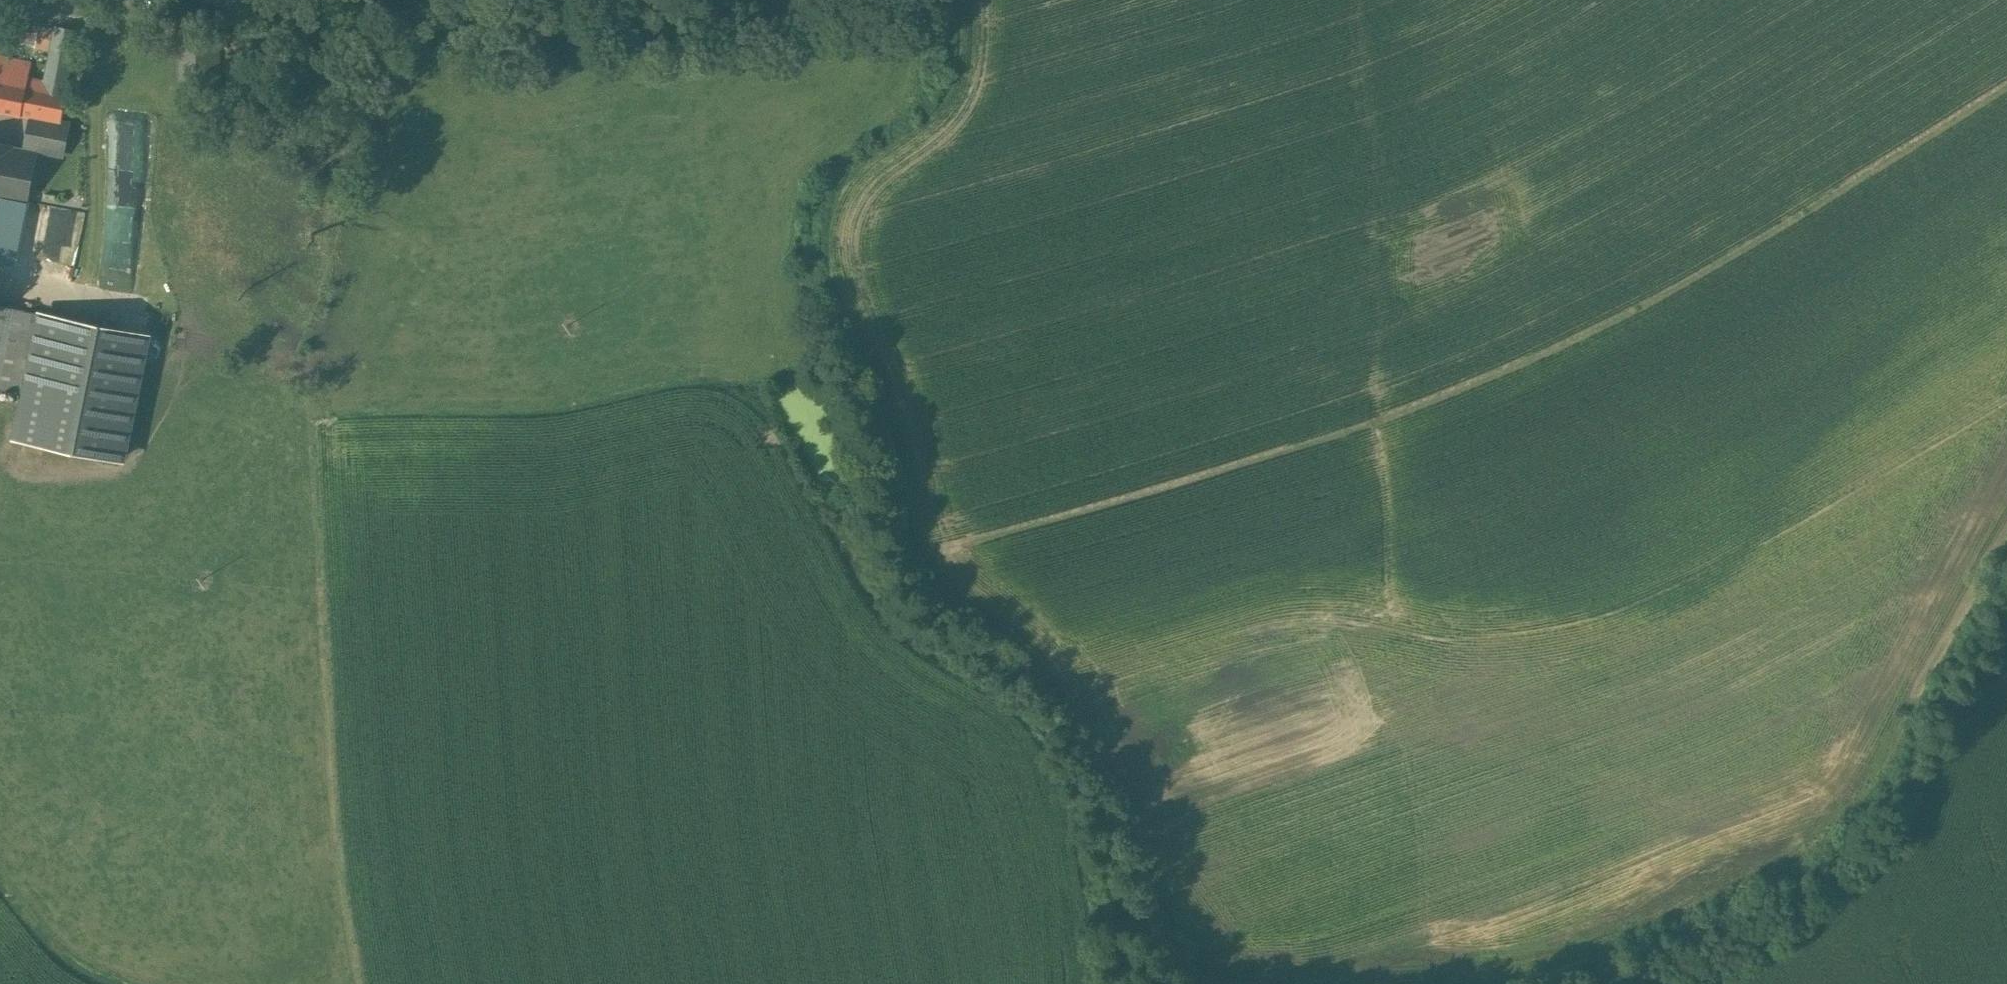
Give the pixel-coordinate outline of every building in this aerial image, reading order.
[(55,26),(44,82),(26,78),(18,115),(31,117),(58,122),(58,121),(76,30),(55,26)] [(0,57),(0,111),(18,115),(26,78),(29,63),(0,57)] [(58,122),(31,117),(25,147),(61,154),(67,123),(58,121),(58,122)] [(0,142),(0,181),(5,182),(12,148),(12,144),(0,142)] [(35,153),(12,148),(5,182),(2,197),(26,201),(35,153)] [(0,305),(0,355),(10,307),(0,305)] [(10,307),(0,355),(0,388),(22,392),(39,313),(10,307)] [(143,334),(39,313),(22,392),(23,393),(14,438),(118,459),(143,334)]
